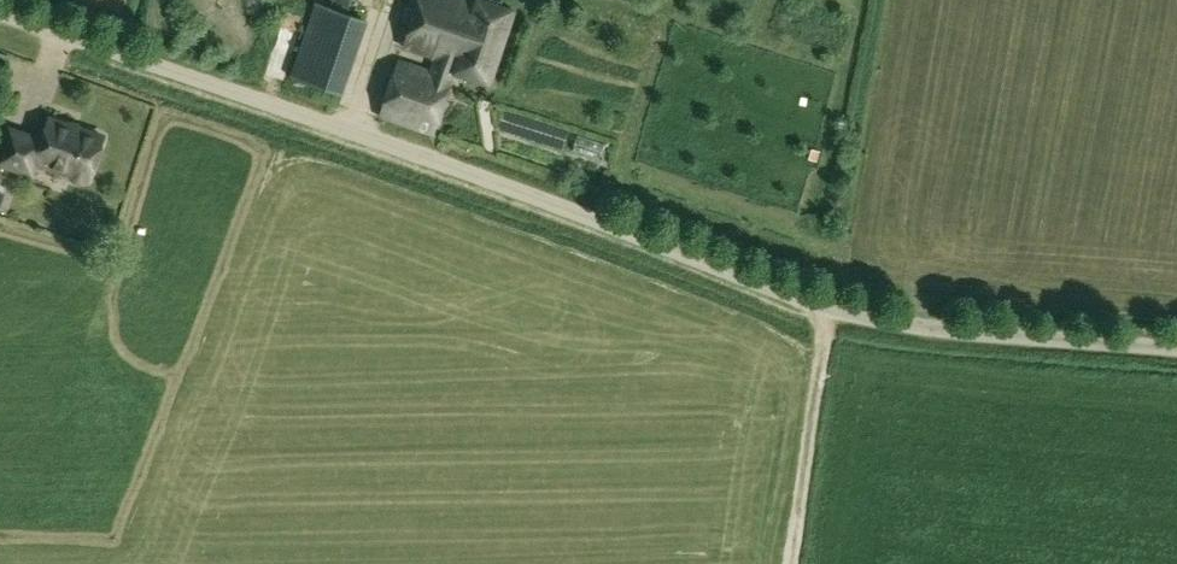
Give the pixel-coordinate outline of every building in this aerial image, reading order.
[(514,10),(486,0),(479,0),(478,4),(468,0),(420,0),(404,47),(438,58),(432,73),(399,62),(381,115),(434,133),(455,71),(490,83),(514,10)] [(339,93),(363,20),(317,5),(293,78),(314,85),(309,96),(334,104),(339,93)] [(0,156),(0,165),(19,171),(22,162),(34,166),(35,163),(71,175),(73,180),(76,184),(82,183),(86,180),(89,181),(103,138),(48,119),(41,141),(9,130),(0,156)] [(598,154),(606,132),(574,122),(567,144),(598,154)] [(10,189),(29,193),(32,176),(13,172),(10,189)]
